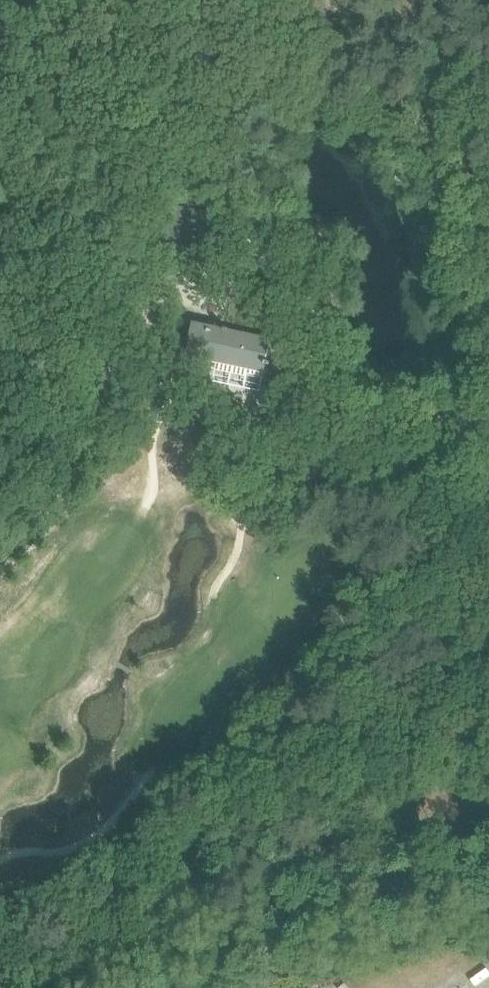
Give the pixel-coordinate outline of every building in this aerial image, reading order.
[(272,340),(270,340),(193,324),(186,356),(265,373),(272,340)]
